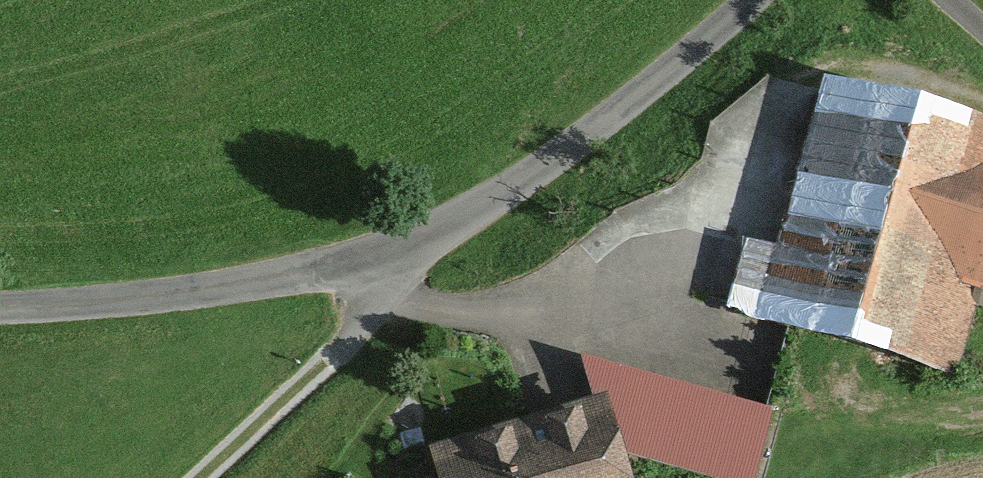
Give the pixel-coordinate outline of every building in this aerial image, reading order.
[(836,76),(769,326),(952,375),(976,288),(982,289),(982,116),(836,76)] [(605,370),(614,408),(629,463),(689,477),(784,477),(799,421),(605,370)] [(441,453),(448,477),(633,477),(629,463),(614,408),(441,453)]
